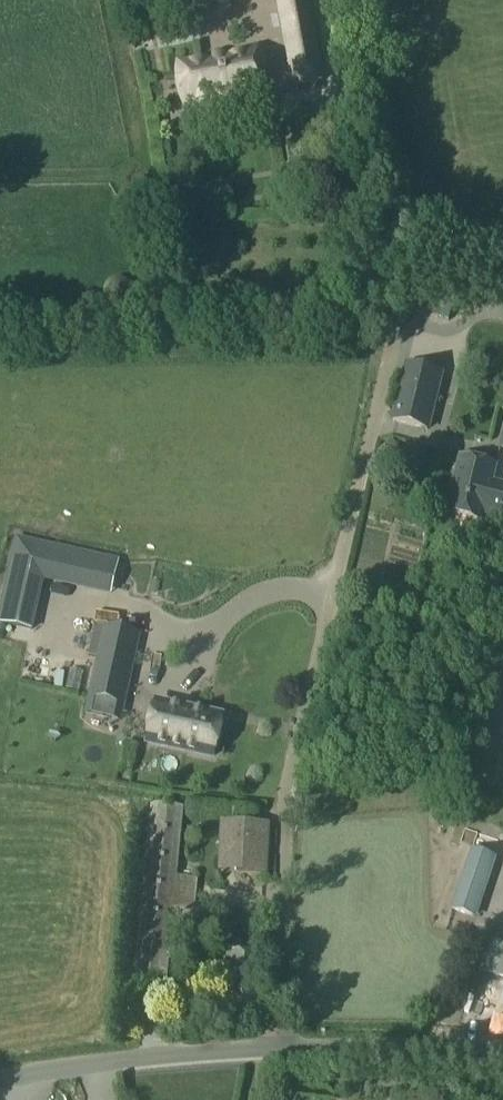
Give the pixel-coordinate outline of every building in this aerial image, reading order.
[(213,2),(222,0),(180,0),(180,1),(184,10),(213,2)] [(305,0),(288,0),(300,66),(316,63),(305,0)] [(216,99),(233,96),(263,93),(264,83),(262,72),(260,62),(256,52),(227,60),(209,63),(179,66),(179,77),(180,87),(183,98),(187,107),(216,99)] [(426,431),(440,375),(406,366),(392,422),(426,431)] [(459,458),(445,514),(481,523),(483,515),(502,520),(502,486),(491,483),(495,467),(459,458)] [(0,603),(0,626),(31,633),(43,583),(110,598),(118,562),(14,538),(0,603)] [(123,706),(143,619),(108,611),(89,698),(123,706)] [(147,745),(212,759),(221,720),(155,705),(147,745)] [(173,909),(176,879),(183,810),(149,807),(132,986),(165,989),(170,939),(183,940),(185,912),(194,913),(194,911),(173,909)] [(265,830),(221,828),(220,850),(238,851),(237,871),(263,873),(265,830)] [(491,859),(470,852),(451,911),(472,918),(491,859)] [(173,909),(194,911),(197,881),(176,879),(173,909)] [(220,1004),(261,1007),(265,958),(240,956),(241,945),(225,944),(220,1004)] [(494,977),(502,980),(502,950),(494,977)]
